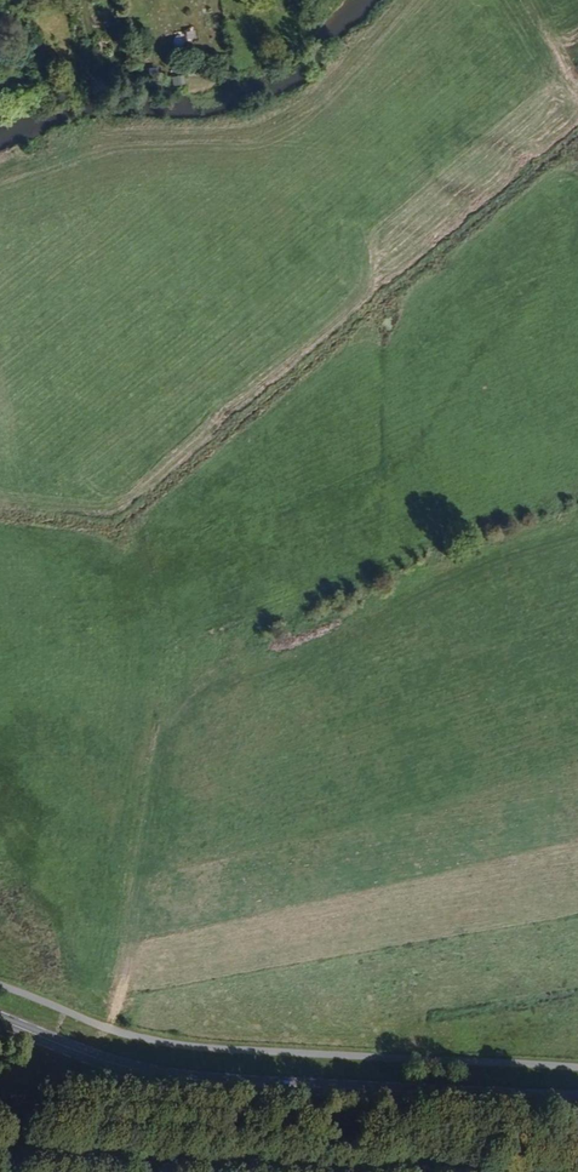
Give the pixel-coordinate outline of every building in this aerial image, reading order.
[(183,75),(171,77),(172,86),(184,84),(183,75)] [(22,1106),(22,1096),(11,1095),(10,1100),(10,1106),(22,1106)]
